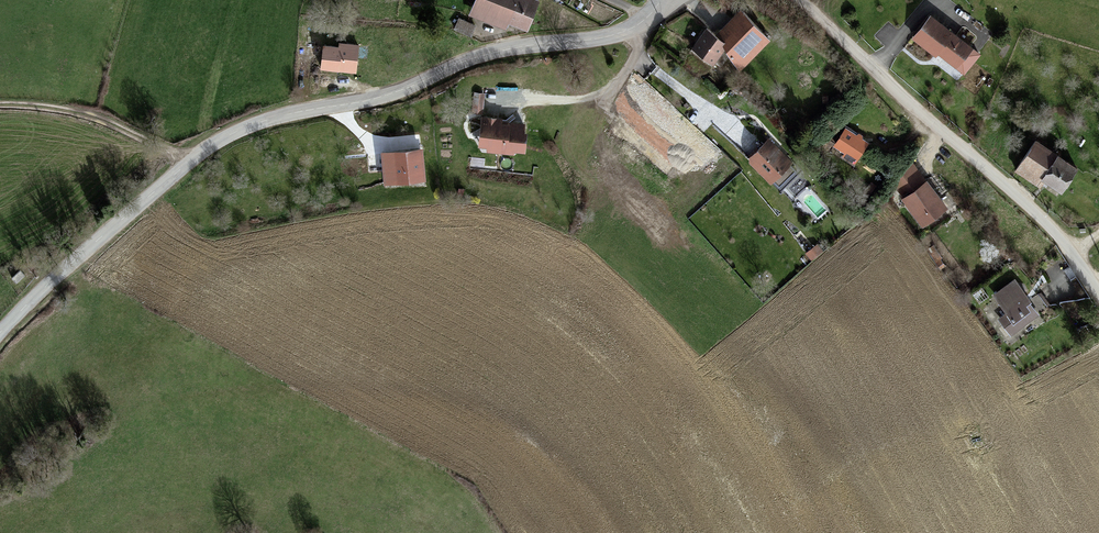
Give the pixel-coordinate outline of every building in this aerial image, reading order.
[(469,6),(523,26),(532,0),(471,0),(469,6)] [(691,47),(713,63),(725,48),(740,69),(750,60),(747,56),(766,38),(742,11),(715,36),(706,30),(691,47)] [(970,44),(930,13),(913,35),(935,51),(938,47),(945,52),(944,54),(956,63),(970,44)] [(453,20),(449,31),(465,36),(468,25),(453,20)] [(747,56),(750,60),(769,42),(766,38),(747,56)] [(337,47),(322,45),(319,68),(336,70),(336,67),(353,68),(356,46),(338,43),(337,47)] [(705,73),(713,63),(691,47),(684,56),(705,73)] [(478,114),(480,96),(473,95),(471,113),(478,114)] [(520,153),(522,135),(519,135),(520,127),(504,125),(504,127),(497,126),(497,121),(480,119),(478,131),(486,140),(485,148),(484,152),(509,154),(509,152),(520,153)] [(864,142),(845,129),(836,142),(846,149),(844,153),(852,159),(864,142)] [(485,148),(486,140),(478,131),(477,147),(485,148)] [(1046,177),(1063,190),(1079,167),(1037,138),(1017,166),(1041,184),(1046,177)] [(767,139),(749,156),(749,161),(756,168),(757,166),(770,178),(778,170),(779,172),(788,163),(775,149),(776,148),(767,139)] [(419,183),(416,151),(389,153),(389,163),(380,164),(382,187),(419,183)] [(389,163),(389,153),(379,154),(380,164),(389,163)] [(913,164),(897,176),(898,177),(894,183),(902,194),(923,177),(913,164)] [(922,222),(940,208),(931,197),(935,194),(925,180),(913,189),(903,196),(922,222)] [(931,197),(940,208),(943,206),(935,194),(931,197)] [(820,250),(815,245),(806,252),(811,257),(820,250)] [(1036,314),(1013,283),(993,298),(1005,314),(997,321),(1008,336),(1036,314)]
